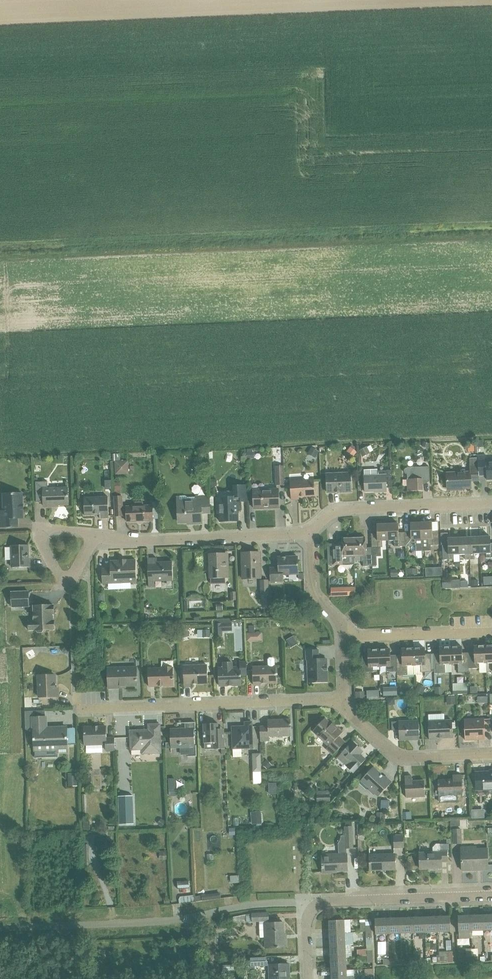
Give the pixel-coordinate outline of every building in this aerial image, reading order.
[(357,452),(350,447),(346,452),(353,457),(357,452)] [(368,447),(360,451),(363,456),(371,452),(368,447)] [(319,452),(312,448),(308,453),(315,457),(319,452)] [(478,459),(479,476),(486,476),(487,480),(491,480),(491,463),(487,463),(487,456),(478,456),(478,459)] [(458,473),(446,473),(447,489),(471,489),(471,482),(479,481),(479,476),(478,459),(470,459),(470,466),(469,466),(470,473),(465,473),(465,470),(458,470),(458,473)] [(120,461),(114,461),(115,475),(128,474),(128,460),(120,461)] [(276,486),(284,485),(283,466),(275,466),(276,486)] [(407,474),(408,491),(422,491),(422,482),(430,482),(429,467),(407,468),(405,469),(404,470),(404,471),(404,473),(405,474),(407,474)] [(391,471),(377,471),(377,469),(364,470),(365,492),(378,492),(378,493),(386,492),(386,488),(392,488),(391,471)] [(327,492),(351,492),(350,474),(326,475),(327,492)] [(290,482),(291,500),(299,499),(298,497),(315,496),(313,480),(290,482)] [(36,482),(36,502),(44,502),(44,507),(53,506),(53,505),(69,505),(68,488),(48,489),(48,482),(36,482)] [(217,498),(217,514),(220,514),(220,522),(238,521),(237,502),(247,502),(246,486),(232,486),(233,491),(217,492),(217,498)] [(254,509),(279,508),(278,490),(253,491),(254,509)] [(19,527),(18,519),(23,518),(23,510),(24,510),(23,505),(22,493),(17,494),(16,493),(13,493),(13,494),(3,494),(4,511),(0,512),(0,527),(19,527)] [(179,498),(177,498),(177,505),(178,522),(193,521),(193,523),(202,523),(202,513),(210,513),(209,497),(196,497),(188,498),(186,496),(181,496),(179,498)] [(84,498),(85,516),(100,515),(100,519),(109,518),(108,497),(84,498)] [(114,497),(115,516),(123,516),(127,516),(127,522),(137,521),(137,520),(144,520),(144,521),(153,521),(153,506),(143,506),(143,502),(135,502),(136,506),(126,507),(123,507),(122,497),(114,497)] [(422,552),(421,523),(410,524),(410,532),(405,532),(405,547),(415,546),(415,552),(422,551),(422,552)] [(432,523),(421,523),(422,552),(431,551),(430,545),(438,545),(438,531),(432,531),(432,523)] [(388,541),(388,524),(376,525),(377,534),(371,534),(372,548),(382,548),(382,541),(388,541)] [(398,524),(388,524),(388,541),(394,541),(394,547),(405,547),(405,532),(399,533),(398,524)] [(342,549),(336,549),(336,565),(340,565),(346,565),(346,566),(355,566),(354,562),(354,557),(353,537),(341,538),(341,544),(341,547),(342,549)] [(372,548),(366,548),(365,537),(353,537),(354,557),(361,556),(361,562),(363,562),(363,566),(372,566),(372,561),(372,559),(372,548)] [(480,554),(479,537),(469,538),(470,560),(475,560),(474,554),(480,554)] [(480,554),(486,554),(486,558),(491,558),(491,544),(490,544),(490,537),(479,537),(480,554)] [(459,555),(458,538),(448,539),(448,545),(442,546),(443,560),(454,559),(453,555),(459,555)] [(470,560),(469,538),(458,538),(459,555),(465,554),(465,560),(470,560)] [(12,546),(12,568),(30,567),(30,560),(29,560),(28,545),(12,546)] [(242,579),(261,579),(260,553),(241,553),(242,579)] [(225,554),(210,555),(211,584),(226,583),(225,567),(227,567),(227,559),(225,559),(225,554)] [(283,575),(298,574),(298,573),(298,557),(279,558),(279,568),(270,568),(271,582),(284,582),(283,575)] [(148,559),(149,587),(155,587),(155,582),(173,581),(172,562),(157,563),(157,559),(148,559)] [(102,569),(103,584),(137,583),(136,560),(127,560),(120,560),(120,561),(110,561),(111,569),(102,569)] [(407,576),(418,576),(418,568),(407,569),(407,576)] [(442,568),(434,568),(434,577),(442,576),(442,568)] [(484,576),(484,585),(491,584),(491,576),(484,576)] [(260,595),(268,595),(268,581),(260,581),(260,595)] [(355,595),(354,588),(352,588),(332,589),(332,596),(354,595),(355,595)] [(29,592),(12,592),(12,607),(29,607),(29,592)] [(184,594),(184,606),(199,606),(199,594),(184,594)] [(34,606),(34,621),(28,621),(28,631),(36,631),(38,633),(42,633),(44,630),(55,630),(54,620),(53,620),(53,615),(54,615),(54,605),(34,606)] [(231,623),(215,624),(215,637),(222,636),(222,632),(232,631),(231,623)] [(179,630),(181,636),(189,634),(187,628),(179,630)] [(294,636),(287,640),(290,645),(297,641),(294,636)] [(474,653),(468,653),(469,669),(474,669),(479,669),(479,664),(486,664),(485,646),(474,647),(474,653)] [(434,654),(435,670),(435,673),(445,673),(445,665),(452,665),(451,647),(440,648),(440,654),(434,654)] [(469,669),(468,653),(462,653),(462,647),(451,647),(452,665),(458,665),(459,674),(469,673),(469,669)] [(24,661),(33,658),(30,648),(21,651),(24,661)] [(425,648),(414,649),(414,665),(414,675),(421,675),(421,673),(432,673),(432,670),(435,670),(434,654),(431,654),(425,655),(425,648)] [(403,655),(397,655),(397,676),(408,676),(408,665),(414,665),(414,649),(403,649),(403,655)] [(327,671),(328,671),(328,666),(327,666),(326,659),(319,659),(319,650),(306,651),(307,660),(309,660),(310,683),(327,682),(327,671)] [(380,668),(380,650),(368,651),(368,657),(363,657),(364,673),(373,672),(373,668),(380,668)] [(390,650),(380,650),(380,668),(386,668),(387,672),(397,671),(397,676),(397,655),(391,656),(390,650)] [(268,667),(253,667),(253,685),(261,685),(261,684),(277,683),(276,667),(275,667),(275,659),(273,657),(269,658),(267,659),(268,667)] [(240,662),(240,667),(233,668),(232,663),(224,663),(224,668),(219,668),(220,686),(242,685),(241,675),(247,675),(247,662),(240,662)] [(184,666),(184,687),(192,687),(191,684),(208,684),(208,666),(184,666)] [(121,686),(138,686),(137,667),(108,668),(109,689),(121,688),(121,686)] [(164,687),(173,686),(173,667),(163,668),(163,669),(149,669),(149,687),(158,687),(158,686),(164,686),(164,687)] [(38,676),(39,697),(59,696),(59,689),(56,689),(55,675),(53,675),(53,674),(49,674),(48,676),(38,676)] [(426,688),(419,684),(416,690),(422,694),(426,688)] [(397,696),(397,688),(383,688),(384,696),(397,696)] [(448,696),(448,705),(456,704),(456,696),(448,696)] [(46,717),(33,717),(34,750),(35,758),(48,757),(47,751),(58,751),(58,752),(68,752),(67,728),(46,729),(46,717)] [(325,718),(313,731),(329,746),(326,749),(333,756),(345,742),(339,736),(343,733),(337,728),(336,729),(325,718)] [(464,720),(465,740),(485,739),(485,719),(464,720)] [(269,738),(290,737),(290,720),(268,720),(268,726),(261,727),(261,742),(269,742),(269,738)] [(445,721),(428,722),(429,739),(437,739),(437,738),(453,737),(453,729),(453,722),(452,721),(450,721),(449,720),(446,720),(445,721)] [(392,731),(399,730),(400,741),(420,740),(419,721),(399,721),(399,722),(392,722),(392,731)] [(245,726),(232,727),(234,749),(234,757),(242,757),(242,748),(254,748),(252,722),(245,723),(245,726)] [(171,730),(171,743),(166,743),(166,749),(181,748),(181,755),(188,755),(188,757),(197,757),(197,746),(195,746),(194,730),(196,730),(195,723),(184,723),(184,724),(185,724),(185,729),(171,730)] [(142,754),(162,753),(160,724),(149,724),(149,730),(130,731),(131,750),(142,750),(142,754)] [(222,749),(225,749),(225,733),(218,733),(217,724),(204,725),(205,750),(222,749)] [(106,751),(116,751),(115,738),(107,738),(106,727),(85,728),(85,745),(106,744),(106,751)] [(347,767),(347,768),(353,773),(365,760),(359,755),(363,751),(353,742),(337,758),(347,767)] [(94,752),(86,752),(87,767),(95,767),(94,752)] [(253,771),(262,771),(261,754),(252,754),(253,771)] [(263,764),(267,769),(271,765),(267,760),(263,764)] [(375,794),(379,797),(392,782),(386,776),(384,777),(373,767),(372,769),(370,769),(368,771),(368,773),(361,780),(370,788),(368,790),(374,795),(375,794)] [(491,790),(491,772),(489,772),(489,773),(475,774),(476,790),(491,790)] [(33,774),(29,780),(34,784),(38,779),(33,774)] [(77,774),(68,774),(68,786),(77,786),(77,774)] [(412,776),(405,777),(406,798),(425,797),(425,781),(413,781),(412,776)] [(438,781),(433,781),(434,797),(438,797),(439,802),(457,801),(457,796),(463,796),(463,776),(454,776),(454,780),(438,781)] [(277,783),(269,783),(269,794),(277,794),(277,783)] [(133,796),(118,797),(120,825),(134,824),(133,796)] [(381,800),(381,809),(389,810),(389,800),(381,800)] [(480,808),(467,808),(467,818),(480,818),(480,808)] [(261,812),(251,812),(252,824),(257,823),(257,825),(262,824),(262,823),(261,812)] [(454,844),(462,844),(462,830),(454,830),(454,844)] [(395,848),(405,847),(404,836),(394,836),(395,848)] [(433,849),(433,852),(420,853),(421,869),(442,868),(442,862),(448,862),(448,849),(450,849),(450,844),(447,844),(436,844),(433,848),(433,849)] [(477,846),(462,847),(462,849),(463,871),(478,870),(489,870),(489,867),(488,848),(477,849),(477,846)] [(371,870),(396,870),(395,854),(370,854),(371,870)] [(346,855),(322,856),(323,873),(332,872),(332,871),(348,870),(347,855),(346,855)] [(235,873),(226,874),(226,882),(235,882),(235,873)] [(202,901),(221,899),(220,893),(202,896),(202,901)] [(251,914),(246,915),(246,922),(253,922),(259,921),(260,921),(265,921),(269,921),(268,913),(253,914),(251,914)] [(471,915),(459,916),(459,931),(460,939),(472,938),(472,931),(471,915)] [(484,915),(471,915),(472,931),(484,930),(484,915)] [(484,915),(484,930),(491,930),(491,915),(484,915)] [(438,917),(438,932),(451,931),(450,916),(438,917)] [(413,933),(413,917),(401,918),(401,933),(413,933)] [(426,932),(425,917),(413,917),(413,933),(426,932)] [(438,932),(438,917),(425,917),(426,932),(438,932)] [(389,933),(388,918),(375,919),(376,934),(389,933)] [(401,918),(388,918),(389,933),(401,933),(401,918)] [(330,934),(345,933),(345,920),(329,921),(330,934)] [(265,921),(260,921),(261,938),(266,938),(266,948),(278,948),(278,947),(287,947),(287,939),(284,939),(284,922),(265,923),(265,921)] [(345,933),(330,934),(330,946),(346,945),(354,945),(353,933),(345,933)] [(346,945),(330,946),(331,958),(346,957),(346,945)] [(367,957),(373,956),(372,945),(367,945),(367,950),(357,950),(358,957),(367,957)] [(448,956),(440,957),(440,958),(440,963),(453,962),(453,952),(448,952),(448,956)] [(347,970),(346,957),(331,958),(331,970),(347,970)] [(250,968),(268,967),(267,958),(250,959),(250,968)] [(289,972),(289,964),(269,965),(270,978),(288,978),(288,972),(289,972)] [(222,966),(223,978),(234,978),(234,966),(222,966)] [(358,976),(369,976),(369,967),(358,967),(358,976)] [(331,970),(332,978),(354,978),(354,977),(347,977),(347,970),(331,970)]
